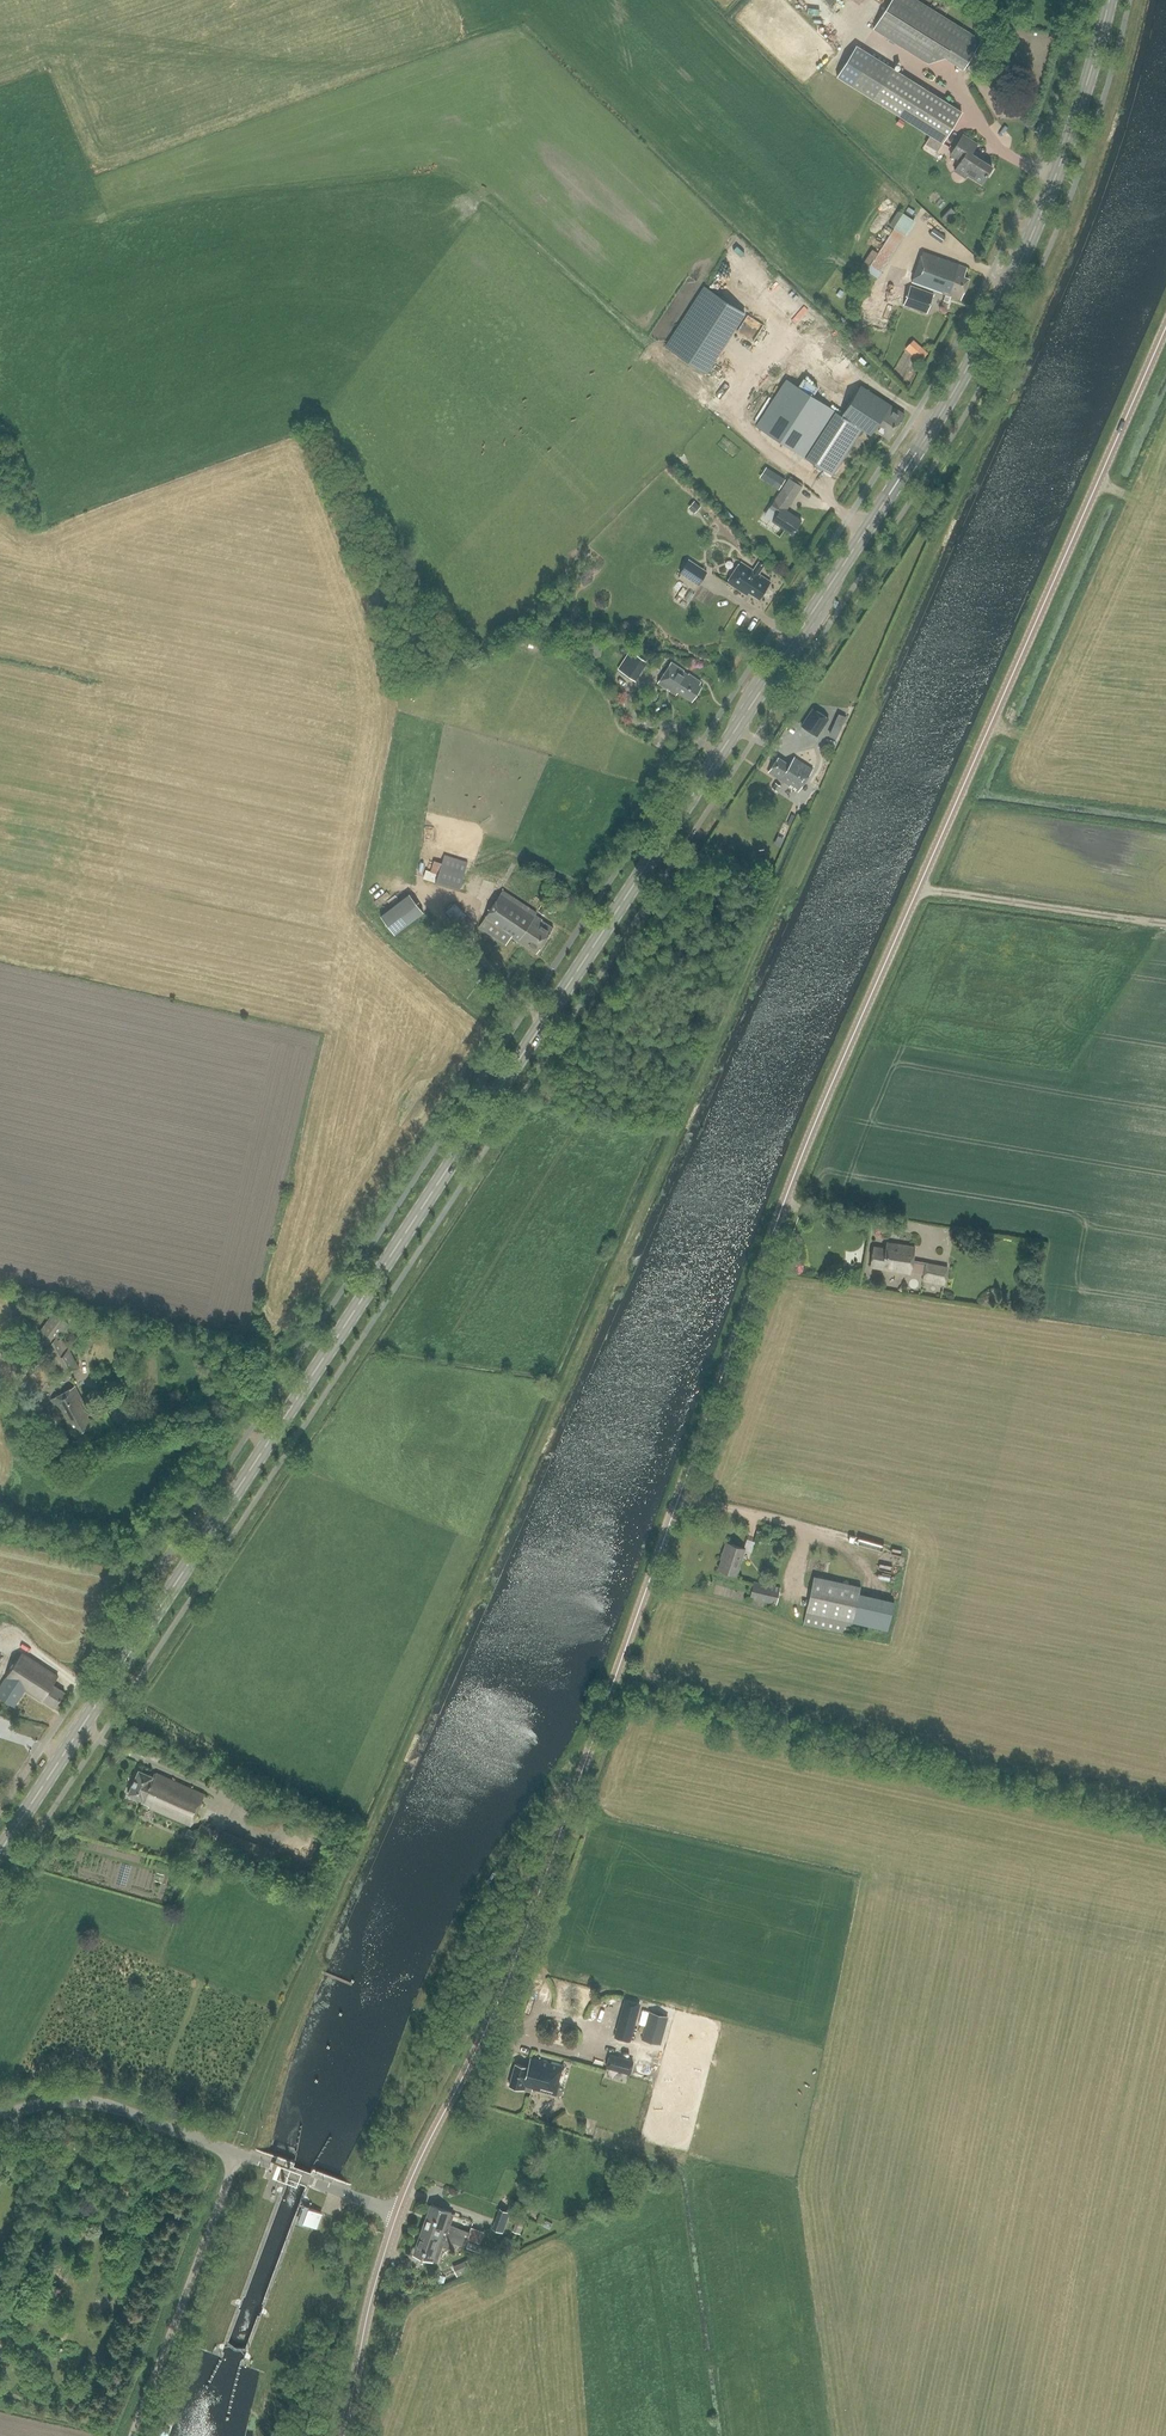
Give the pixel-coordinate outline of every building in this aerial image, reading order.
[(982,41),(917,0),(892,0),(874,29),(929,63),(946,57),(965,68),(982,41)] [(943,143),(963,112),(871,55),(852,85),(943,143)] [(989,175),(993,170),(991,169),(993,166),(972,153),(978,143),(964,135),(951,155),(961,161),(955,171),(966,177),(968,174),(982,183),(988,174),(989,175)] [(942,218),(947,222),(956,211),(951,207),(942,218)] [(861,268),(878,279),(914,222),(898,212),(889,226),(894,229),(870,266),(865,262),(861,268)] [(934,229),(930,235),(942,244),(946,237),(934,229)] [(947,307),(950,297),(961,301),(969,279),(965,277),(968,268),(924,251),(913,283),(946,295),(942,305),(947,307)] [(708,374),(746,313),(703,285),(665,346),(708,374)] [(910,285),(904,305),(926,313),(933,293),(910,285)] [(766,324),(756,339),(762,343),(773,329),(766,324)] [(928,352),(919,344),(912,352),(922,360),(928,352)] [(837,412),(823,403),(787,380),(757,425),(808,458),(834,475),(864,429),(873,434),(875,430),(889,439),(905,414),(862,387),(840,420),(834,416),(837,412)] [(776,473),(770,483),(779,489),(786,479),(776,473)] [(772,504),(780,510),(773,521),(793,534),(802,520),(787,510),(802,487),(789,478),(772,504)] [(701,506),(695,500),(689,507),(695,513),(701,506)] [(708,571),(689,559),(680,572),(682,573),(679,577),(695,587),(697,584),(699,585),(708,571)] [(760,599),(771,582),(758,573),(764,564),(759,561),(753,570),(740,562),(727,583),(743,593),(745,590),(760,599)] [(593,639),(593,654),(602,654),(603,639),(593,639)] [(635,653),(630,650),(618,668),(636,680),(648,661),(646,659),(649,655),(638,648),(635,653)] [(700,687),(702,683),(673,664),(660,684),(672,692),(673,689),(692,702),(701,688),(700,687)] [(814,708),(802,726),(817,736),(829,719),(814,708)] [(839,738),(845,728),(837,724),(832,735),(839,738)] [(798,791),(813,769),(794,757),(790,765),(779,757),(769,772),(798,791)] [(775,782),(772,788),(778,791),(781,785),(775,782)] [(460,890),(468,861),(445,854),(442,862),(434,860),(428,880),(460,890)] [(537,954),(554,929),(542,922),(543,920),(537,916),(538,913),(504,891),(480,926),(509,944),(512,939),(537,954)] [(409,894),(381,915),(395,934),(424,912),(409,894)] [(466,914),(455,902),(445,912),(456,924),(466,914)] [(543,905),(539,911),(545,915),(549,909),(543,905)] [(873,1268),(910,1275),(911,1271),(923,1274),(922,1281),(945,1285),(948,1267),(913,1260),(916,1247),(889,1242),(888,1249),(877,1247),(873,1268)] [(68,1325),(52,1314),(36,1336),(49,1345),(56,1335),(59,1337),(68,1325)] [(79,1369),(62,1337),(58,1339),(57,1336),(46,1350),(61,1378),(79,1369)] [(76,1386),(53,1399),(63,1416),(66,1414),(77,1433),(92,1424),(87,1414),(90,1411),(76,1386)] [(737,1575),(747,1549),(729,1542),(725,1553),(726,1554),(721,1569),(737,1575)] [(814,1576),(803,1623),(850,1634),(861,1587),(814,1576)] [(754,1581),(750,1599),(777,1605),(781,1587),(754,1581)] [(66,1693),(53,1685),(58,1676),(23,1653),(0,1689),(0,1697),(15,1707),(26,1691),(43,1702),(44,1701),(55,1708),(66,1693)] [(192,1825),(205,1794),(155,1772),(154,1775),(141,1769),(130,1792),(143,1797),(142,1799),(150,1803),(149,1806),(192,1825)] [(215,1829),(201,1823),(196,1833),(210,1839),(215,1829)] [(191,1855),(201,1859),(208,1842),(198,1838),(191,1855)] [(640,2001),(625,1997),(615,2034),(630,2038),(640,2001)] [(649,2012),(642,2039),(656,2043),(663,2016),(649,2012)] [(634,2060),(609,2054),(606,2067),(631,2074),(634,2060)] [(556,2094),(564,2066),(531,2056),(529,2065),(516,2062),(510,2085),(525,2089),(526,2086),(556,2094)] [(304,2223),(314,2225),(317,2226),(322,2213),(309,2209),(310,2207),(305,2205),(303,2214),(306,2215),(304,2223)] [(433,2205),(424,2231),(438,2236),(440,2231),(444,2232),(443,2235),(444,2235),(443,2237),(446,2238),(447,2235),(448,2236),(452,2237),(451,2241),(453,2241),(456,2242),(458,2243),(463,2229),(451,2224),(455,2213),(433,2205)] [(499,2208),(492,2228),(503,2232),(510,2212),(499,2208)] [(520,2234),(525,2220),(517,2217),(512,2231),(520,2234)] [(463,2229),(458,2243),(465,2246),(468,2239),(471,2231),(463,2229)] [(424,2231),(416,2253),(438,2261),(443,2246),(450,2249),(453,2241),(451,2241),(452,2237),(448,2236),(447,2235),(446,2238),(443,2237),(444,2235),(443,2235),(444,2232),(440,2231),(438,2236),(424,2231)] [(460,2274),(474,2267),(470,2258),(455,2265),(460,2274)] [(52,2286),(49,2297),(57,2299),(60,2288),(52,2286)]
